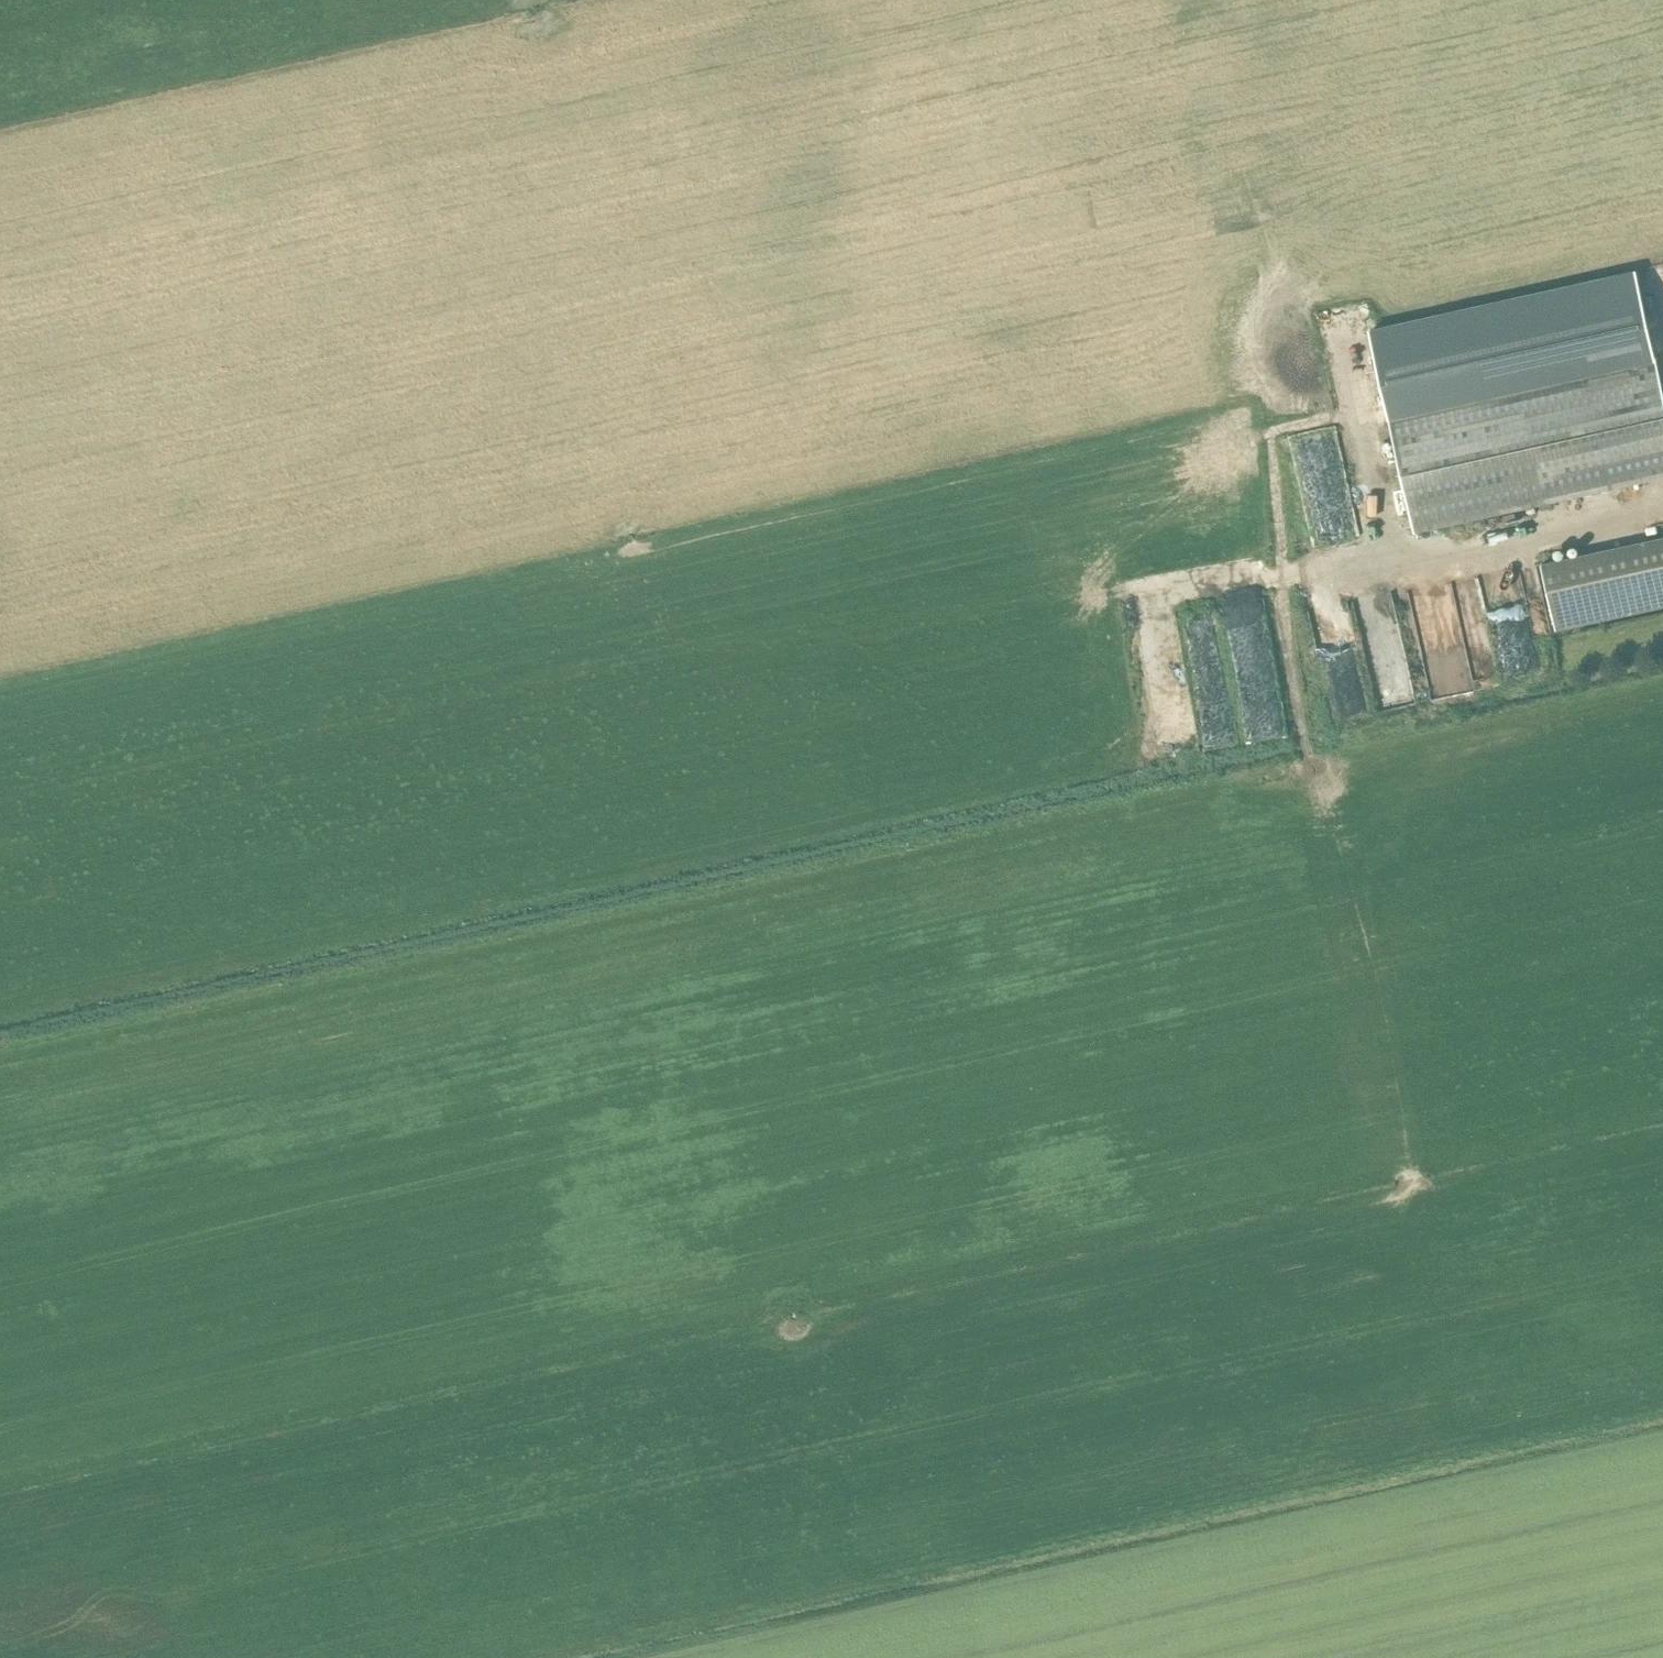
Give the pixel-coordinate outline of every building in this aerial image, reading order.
[(1365,321),(1414,533),(1662,477),(1662,397),(1630,260),(1365,321)] [(1293,433),(1315,548),(1355,540),(1332,426),(1293,433)] [(1662,606),(1662,537),(1541,564),(1555,630),(1662,606)] [(1405,701),(1425,697),(1427,686),(1415,630),(1409,629),(1405,654),(1391,589),(1380,588),(1363,591),(1362,599),(1365,612),(1364,619),(1377,680),(1377,681),(1391,683),(1394,665),(1403,664),(1408,664),(1403,696),(1389,694),(1388,701),(1396,700),(1405,701)]
